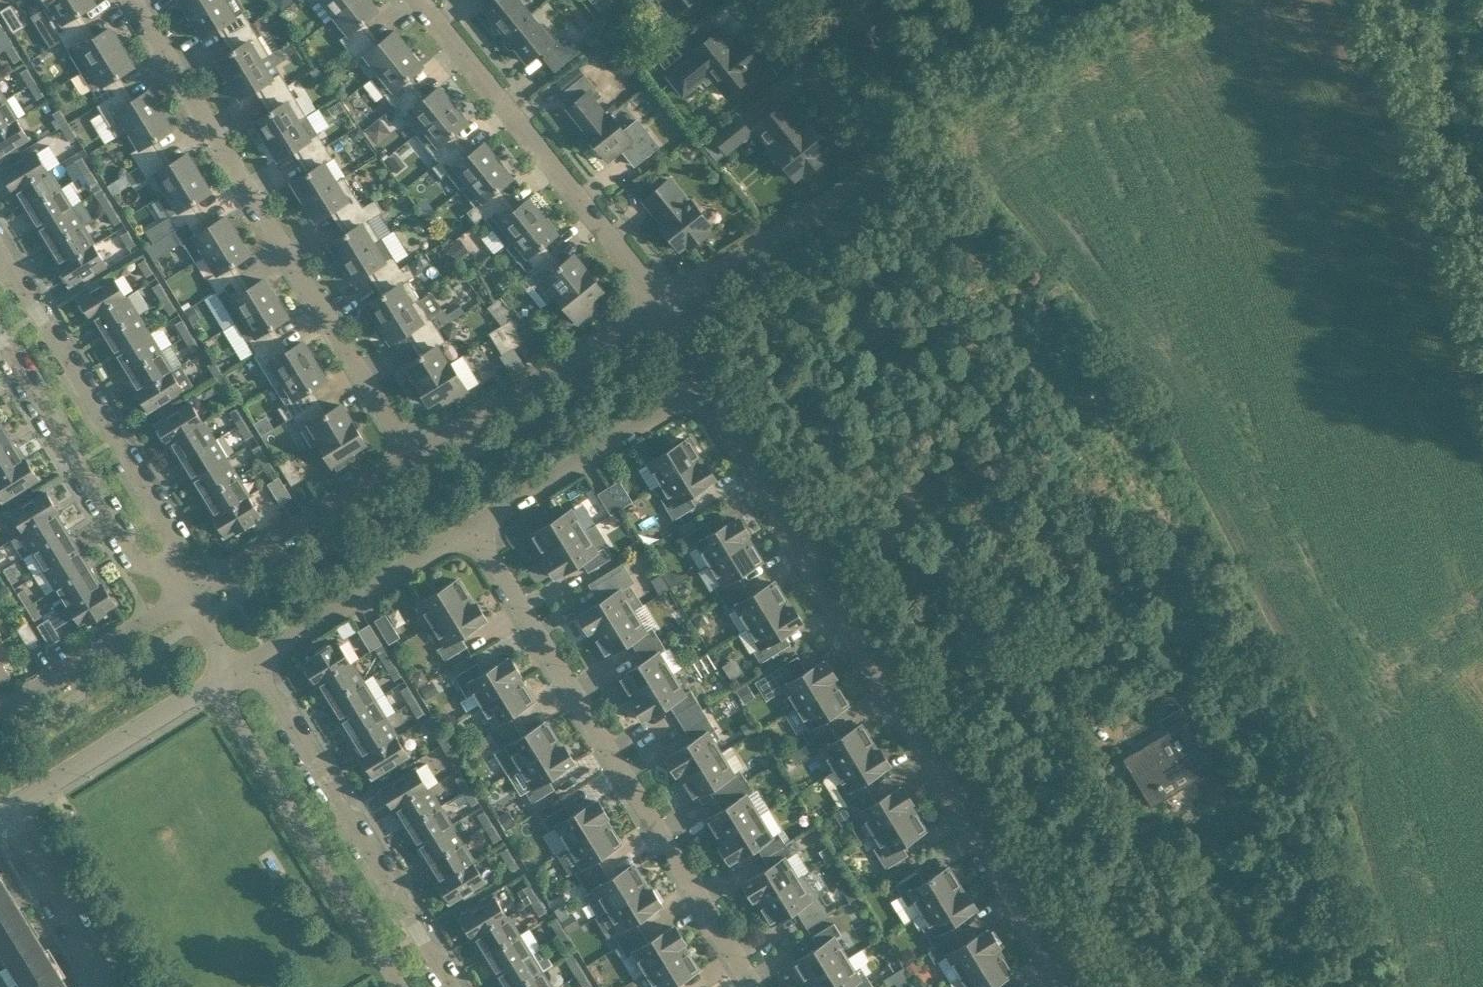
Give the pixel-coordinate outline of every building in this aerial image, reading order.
[(43,9),(62,40),(84,27),(76,14),(94,3),(92,0),(57,0),(43,9)] [(49,5),(43,8),(43,9),(57,0),(46,0),(49,5)] [(220,0),(181,0),(192,17),(220,0)] [(224,0),(220,0),(192,17),(204,36),(222,25),(229,36),(250,23),(243,11),(234,16),(224,0)] [(283,9),(293,1),(292,0),(275,0),(283,9)] [(335,15),(354,0),(323,0),(335,15)] [(377,10),(369,0),(354,0),(335,15),(348,32),(340,38),(349,50),(369,34),(361,23),(377,10)] [(530,14),(519,1),(519,0),(492,0),(484,6),(495,19),(492,21),(491,25),(493,30),(496,33),(501,33),(503,36),(530,14)] [(611,0),(592,0),(599,9),(611,0)] [(657,2),(670,17),(681,8),(684,12),(688,12),(698,5),(698,0),(659,0),(657,2)] [(14,33),(25,26),(11,3),(0,10),(0,11),(14,33)] [(540,26),(530,14),(503,36),(504,38),(504,42),(506,46),(510,49),(515,49),(517,47),(527,60),(541,48),(547,56),(545,57),(556,70),(580,51),(569,38),(561,45),(543,23),(540,26)] [(260,59),(261,60),(270,54),(250,23),(229,36),(236,48),(218,59),(229,78),(260,59)] [(81,71),(124,45),(115,30),(112,32),(109,28),(91,39),(84,27),(62,40),(70,53),(81,71)] [(6,48),(13,44),(5,31),(0,34),(0,39),(6,48)] [(408,48),(394,31),(377,44),(369,34),(349,50),(372,78),(408,48)] [(752,47),(750,49),(747,45),(742,39),(739,41),(731,48),(718,31),(692,52),(694,54),(668,75),(683,93),(684,93),(700,80),(703,77),(707,82),(713,78),(727,95),(737,87),(753,74),(750,71),(761,63),(758,59),(760,58),(752,47)] [(22,57),(13,44),(6,48),(15,62),(22,57)] [(133,66),(130,62),(134,60),(124,45),(81,71),(92,89),(101,102),(122,89),(114,77),(133,66)] [(412,53),(408,48),(372,78),(394,105),(414,90),(405,79),(422,66),(419,62),(421,60),(414,52),(412,53)] [(271,77),(261,60),(260,59),(229,78),(241,97),(259,86),(266,97),(288,84),(280,72),(271,77)] [(578,80),(584,76),(574,64),(555,79),(564,91),(578,80)] [(21,72),(29,85),(36,81),(28,68),(21,72)] [(584,76),(578,80),(564,91),(562,93),(571,104),(569,106),(578,118),(576,120),(584,130),(587,129),(588,131),(610,113),(607,115),(594,99),(599,95),(584,76)] [(45,94),(36,81),(29,85),(38,99),(45,94)] [(267,139),(298,120),(307,115),(288,84),(266,97),(273,109),(255,120),(267,139)] [(416,133),(453,104),(439,87),(422,100),(414,90),(394,105),(416,133)] [(129,101),(122,89),(101,102),(97,105),(117,136),(129,128),(160,109),(148,90),(129,101)] [(17,118),(5,100),(0,103),(0,128),(17,118)] [(787,100),(771,112),(756,125),(775,148),(772,150),(795,178),(804,171),(806,174),(824,160),(822,156),(831,149),(808,121),(806,123),(787,100)] [(467,122),(453,104),(416,133),(439,161),(458,145),(450,135),(467,122)] [(310,113),(318,130),(330,124),(321,107),(310,113)] [(68,122),(63,113),(60,109),(53,113),(56,118),(52,121),(57,129),(61,126),(68,122)] [(171,129),(160,109),(129,128),(140,146),(131,152),(139,165),(161,152),(153,140),(171,129)] [(658,145),(644,128),(638,120),(628,127),(624,130),(610,113),(588,131),(591,134),(588,136),(595,144),(592,146),(601,156),(603,154),(607,159),(621,148),(634,164),(650,151),(658,145)] [(304,158),(325,145),(307,115),(298,120),(267,139),(279,158),(297,147),(304,158)] [(725,151),(750,131),(738,116),(713,136),(725,151)] [(17,118),(0,128),(0,154),(28,137),(17,118)] [(77,135),(76,134),(69,122),(68,122),(61,126),(70,139),(77,135)] [(415,133),(388,157),(403,175),(431,151),(415,133)] [(467,156),(458,145),(439,161),(433,166),(442,178),(448,173),(461,189),(498,160),(483,142),(467,156)] [(305,200),(335,181),(324,163),(333,158),(325,145),(304,158),(311,170),(293,181),(305,200)] [(13,191),(48,170),(37,151),(1,172),(13,191)] [(190,158),(186,153),(168,164),(161,152),(139,165),(147,179),(156,173),(168,191),(198,172),(196,170),(200,168),(193,156),(190,158)] [(75,161),(83,174),(91,169),(83,156),(75,161)] [(498,160),(461,189),(474,206),(467,212),(476,223),(484,217),(503,201),(495,191),(512,177),(498,160)] [(91,169),(83,174),(94,192),(102,187),(91,169)] [(25,209),(60,188),(48,170),(13,191),(13,192),(17,190),(23,201),(21,203),(25,209)] [(192,202),(210,191),(207,187),(210,185),(204,175),(201,177),(198,172),(168,191),(159,197),(170,215),(178,228),(199,215),(192,202)] [(344,176),(335,181),(305,200),(316,219),(334,208),(341,219),(363,206),(344,176)] [(710,223),(698,208),(691,200),(688,202),(669,179),(644,199),(663,223),(660,225),(679,249),(686,243),(690,247),(706,234),(703,229),(710,223)] [(102,187),(94,192),(106,210),(113,206),(102,187)] [(39,226),(71,206),(60,188),(25,209),(29,216),(31,214),(39,226)] [(342,261),(380,238),(368,220),(383,211),(375,198),(363,206),(341,219),(348,231),(330,242),(342,261)] [(512,212),(503,201),(484,217),(506,245),(542,216),(528,198),(512,212)] [(48,246),(82,225),(71,206),(39,226),(46,238),(44,239),(48,246)] [(122,220),(113,206),(106,210),(115,224),(122,220)] [(239,231),(231,218),(228,220),(225,216),(207,227),(199,215),(178,228),(174,230),(182,244),(185,242),(196,260),(206,254),(237,235),(235,233),(239,231)] [(542,216),(506,245),(519,261),(528,273),(548,257),(540,246),(556,233),(554,231),(557,228),(548,217),(545,219),(542,216)] [(58,265),(93,243),(82,225),(48,246),(52,252),(54,251),(61,262),(57,264),(58,265)] [(121,235),(129,248),(137,244),(128,230),(121,235)] [(248,254),(237,235),(206,254),(217,272),(208,277),(216,291),(238,277),(230,265),(248,254)] [(401,267),(393,255),(382,237),(380,239),(380,238),(342,261),(354,280),(372,269),(379,280),(401,267)] [(460,238),(447,247),(457,261),(463,257),(470,252),(460,238)] [(105,262),(93,243),(58,265),(70,284),(105,262)] [(557,296),(588,271),(587,270),(587,271),(573,254),(556,267),(548,257),(528,273),(519,280),(528,292),(535,286),(547,302),(556,296),(557,296)] [(138,263),(146,276),(154,272),(145,258),(138,263)] [(377,324),(419,298),(408,280),(415,275),(407,263),(401,267),(379,280),(386,292),(368,303),(371,308),(368,309),(377,324)] [(602,288),(588,271),(557,296),(577,322),(598,305),(592,297),(602,288)] [(90,318),(126,296),(114,277),(79,299),(90,318)] [(245,289),(238,277),(216,291),(224,304),(233,298),(245,316),(275,297),(263,278),(245,289)] [(152,286),(161,300),(168,295),(160,282),(152,286)] [(177,309),(168,295),(161,300),(169,313),(177,309)] [(103,335),(137,314),(126,296),(90,318),(91,319),(94,317),(101,328),(99,329),(103,335)] [(287,317),(285,313),(288,311),(281,300),(278,302),(275,297),(245,316),(256,334),(247,340),(255,353),(276,340),(269,328),(287,317)] [(438,328),(451,319),(444,308),(430,316),(419,298),(377,324),(385,338),(388,336),(391,341),(409,330),(416,341),(438,328)] [(116,352),(149,333),(137,314),(103,335),(107,342),(109,340),(116,352)] [(525,341),(511,318),(500,325),(514,348),(525,341)] [(175,324),(184,337),(191,332),(183,319),(175,324)] [(514,348),(500,325),(489,332),(503,355),(514,348)] [(424,353),(405,364),(417,382),(416,383),(448,364),(437,346),(446,340),(438,328),(417,341),(424,353)] [(199,346),(191,332),(184,337),(192,350),(199,346)] [(126,372),(160,351),(149,333),(116,352),(124,364),(122,366),(126,372)] [(308,344),(305,346),(302,341),(284,352),(276,340),(255,353),(274,385),(317,358),(308,344)] [(136,391),(171,370),(160,351),(126,372),(130,379),(132,377),(138,388),(135,390),(136,391)] [(325,379),(323,375),(325,373),(317,358),(274,385),(285,403),(278,407),(286,420),(293,416),(315,403),(307,391),(325,379)] [(208,364),(216,378),(223,373),(215,360),(208,364)] [(468,390),(457,373),(451,362),(448,364),(416,383),(428,403),(439,396),(445,405),(468,390)] [(183,388),(171,370),(136,391),(147,410),(183,388)] [(231,387),(223,373),(216,378),(224,391),(231,387)] [(167,443),(203,421),(191,402),(156,424),(167,443)] [(322,415),(315,403),(293,416),(313,447),(319,443),(353,422),(352,422),(341,404),(322,415)] [(229,412),(238,425),(245,420),(237,407),(229,412)] [(254,434),(245,420),(238,425),(246,439),(254,434)] [(180,461),(214,439),(203,421),(167,443),(168,444),(171,442),(178,453),(176,454),(180,461)] [(365,442),(353,422),(319,443),(336,471),(359,457),(354,448),(365,442)] [(1,424),(0,424),(0,449),(14,441),(10,434),(8,436),(1,424)] [(648,462),(659,479),(661,483),(700,459),(687,438),(648,462)] [(193,478),(226,458),(214,439),(180,461),(184,467),(186,466),(193,478)] [(14,441),(0,449),(0,475),(27,458),(26,457),(23,460),(16,449),(18,447),(14,441)] [(252,448),(260,462),(268,457),(260,444),(252,448)] [(303,478),(289,456),(278,462),(292,485),(303,478)] [(277,471),(268,457),(260,462),(268,476),(277,471)] [(27,458),(0,475),(0,495),(3,499),(38,477),(27,458)] [(203,497),(237,476),(226,458),(193,478),(201,490),(199,491),(203,497)] [(703,464),(700,459),(661,483),(668,495),(661,499),(674,519),(696,505),(689,495),(713,481),(712,480),(715,478),(706,462),(703,464)] [(213,517),(248,495),(237,476),(203,497),(206,504),(209,503),(216,513),(212,516),(213,517)] [(291,496),(281,479),(279,476),(267,483),(280,503),(291,496)] [(620,479),(609,486),(622,507),(633,500),(620,479)] [(622,507),(609,486),(598,493),(611,514),(622,507)] [(47,491),(30,502),(11,513),(23,532),(58,510),(47,491)] [(260,514),(248,495),(213,517),(224,535),(236,528),(238,531),(253,522),(251,519),(260,514)] [(584,530),(581,526),(571,509),(532,533),(545,554),(584,530)] [(59,511),(58,510),(23,532),(34,550),(68,529),(64,523),(62,524),(56,513),(59,511)] [(9,525),(2,513),(0,514),(0,529),(9,525)] [(706,522),(689,533),(684,536),(691,547),(698,543),(710,563),(749,540),(746,535),(749,533),(739,517),(736,519),(736,518),(712,532),(706,522)] [(548,559),(545,561),(555,576),(558,574),(558,575),(582,561),(588,571),(609,558),(603,548),(608,545),(595,523),(584,530),(545,554),(548,559)] [(72,536),(68,529),(34,550),(45,569),(77,549),(70,537),(72,536)] [(628,545),(634,553),(644,547),(639,538),(628,545)] [(762,561),(749,540),(710,563),(722,583),(715,587),(722,599),(744,585),(738,575),(762,561)] [(85,561),(77,549),(45,569),(57,587),(91,566),(87,560),(85,561)] [(19,578),(11,565),(3,569),(12,583),(19,578)] [(95,573),(91,566),(57,587),(68,606),(104,584),(103,583),(100,585),(93,574),(95,573)] [(667,567),(662,570),(671,586),(690,575),(688,572),(683,573),(679,573),(674,572),(670,570),(667,567)] [(633,610),(621,590),(631,584),(621,568),(596,584),(605,598),(581,613),(582,614),(579,616),(588,631),(591,629),(594,634),(633,610)] [(660,572),(650,578),(658,593),(669,587),(660,572)] [(433,624),(471,599),(458,578),(419,602),(433,624)] [(750,596),(744,585),(722,599),(729,610),(736,606),(748,626),(787,602),(774,581),(750,596)] [(115,603),(104,584),(68,606),(80,625),(88,619),(90,622),(105,613),(103,610),(115,603)] [(18,593),(26,606),(34,601),(25,588),(18,593)] [(474,604),(471,599),(433,624),(445,644),(439,648),(446,660),(468,646),(461,635),(484,621),(483,620),(486,618),(477,602),(474,604)] [(42,615),(34,601),(26,606),(35,619),(42,615)] [(790,607),(787,602),(748,626),(760,646),(754,650),(761,662),(765,658),(783,648),(777,638),(800,624),(799,623),(803,621),(793,605),(790,607)] [(659,637),(652,626),(646,630),(633,610),(594,634),(607,655),(631,641),(637,651),(659,637)] [(400,636),(386,613),(375,620),(389,643),(400,636)] [(693,618),(699,627),(708,622),(702,613),(693,618)] [(61,638),(49,617),(37,625),(49,645),(61,638)] [(41,643),(27,620),(16,627),(30,650),(41,643)] [(358,630),(369,647),(370,650),(375,648),(382,643),(370,623),(358,630)] [(633,697),(672,673),(659,653),(666,649),(659,637),(637,651),(643,661),(620,675),(633,697)] [(316,684),(352,662),(340,643),(331,648),(330,645),(314,654),(316,657),(304,665),(316,684)] [(393,661),(382,643),(375,648),(386,666),(393,661)] [(477,662),(460,673),(455,676),(468,696),(474,692),(481,703),(520,679),(517,675),(520,673),(511,657),(508,659),(507,658),(484,673),(477,662)] [(732,657),(719,665),(733,687),(746,678),(732,657)] [(793,665),(776,675),(771,678),(778,690),(785,686),(797,706),(836,683),(833,678),(836,676),(826,660),(823,662),(823,661),(807,670),(799,675),(793,665)] [(0,661),(0,681),(9,675),(0,661)] [(402,675),(393,661),(386,666),(395,680),(402,675)] [(328,701),(363,680),(352,662),(316,684),(316,685),(320,683),(327,694),(324,695),(328,701)] [(676,714),(693,703),(698,700),(691,689),(684,693),(672,673),(633,697),(635,701),(633,703),(642,719),(645,717),(646,718),(669,703),(676,714)] [(510,715),(533,701),(520,679),(481,703),(494,723),(487,728),(494,739),(516,725),(510,715)] [(342,718),(374,699),(363,680),(328,701),(332,708),(335,707),(342,718)] [(746,682),(735,689),(744,703),(755,696),(746,682)] [(849,704),(836,683),(797,706),(809,726),(802,730),(809,742),(831,728),(825,718),(849,704)] [(400,689),(408,703),(416,698),(408,685),(400,689)] [(424,712),(416,698),(408,703),(417,717),(424,712)] [(351,738),(385,717),(374,699),(342,718),(349,730),(347,732),(351,738)] [(1125,757),(1152,804),(1168,796),(1167,795),(1166,795),(1160,784),(1188,768),(1195,780),(1218,766),(1210,751),(1206,753),(1188,721),(1192,719),(1184,705),(1162,717),(1170,730),(1125,757)] [(361,758),(397,736),(385,717),(351,738),(355,745),(357,743),(364,754),(360,756),(361,758)] [(682,777),(721,753),(714,742),(721,737),(708,717),(686,730),(692,741),(669,755),(670,756),(666,758),(676,774),(679,772),(682,777)] [(522,735),(516,725),(494,739),(501,750),(495,754),(508,773),(520,766),(559,742),(546,721),(522,735)] [(838,738),(831,728),(809,742),(816,753),(823,749),(835,769),(874,745),(861,724),(838,738)] [(433,730),(442,744),(448,740),(440,726),(433,730)] [(408,755),(397,736),(361,758),(373,776),(408,755)] [(457,753),(448,740),(442,744),(450,757),(457,753)] [(777,760),(788,753),(781,741),(769,748),(777,760)] [(561,747),(559,742),(520,766),(527,778),(532,786),(526,790),(533,802),(538,799),(555,788),(548,778),(572,764),(571,762),(574,760),(564,745),(561,747)] [(816,753),(809,742),(788,754),(795,765),(816,753)] [(877,750),(874,745),(835,769),(842,780),(835,785),(848,805),(870,791),(863,781),(887,767),(886,766),(889,764),(880,748),(877,750)] [(725,793),(747,780),(740,769),(733,773),(721,753),(682,777),(695,798),(718,783),(725,793)] [(393,809),(428,787),(417,768),(381,790),(393,809)] [(455,778),(463,791),(470,787),(462,774),(455,778)] [(747,795),(754,791),(747,780),(725,793),(731,804),(711,816),(724,837),(759,815),(747,795)] [(876,801),(870,791),(848,805),(860,825),(867,820),(874,832),(913,809),(910,804),(913,802),(903,786),(900,788),(899,787),(876,801)] [(405,827),(440,806),(428,787),(393,809),(393,810),(397,808),(404,819),(401,820),(405,827)] [(479,800),(470,787),(463,791),(471,805),(479,800)] [(565,805),(548,815),(543,818),(550,830),(557,826),(569,846),(608,822),(605,818),(608,816),(598,800),(595,802),(595,801),(571,815),(565,805)] [(419,844),(451,824),(440,806),(405,827),(409,833),(412,832),(419,844)] [(925,830),(913,809),(874,832),(881,843),(874,848),(886,868),(891,864),(908,854),(902,844),(925,830)] [(478,814),(486,828),(493,823),(485,810),(478,814)] [(760,844),(767,854),(785,843),(778,831),(771,836),(759,815),(724,837),(727,842),(724,844),(733,859),(736,857),(737,858),(760,844)] [(621,843),(608,822),(569,846),(581,866),(575,870),(582,881),(604,868),(598,858),(621,843)] [(502,837),(493,823),(486,828),(494,841),(502,837)] [(428,864),(462,842),(451,824),(419,844),(426,856),(424,857),(428,864)] [(438,883),(474,861),(462,842),(428,864),(432,870),(434,869),(441,880),(437,882),(438,883)] [(750,880),(744,884),(753,899),(756,898),(759,902),(805,874),(810,871),(797,851),(792,854),(785,843),(767,854),(773,864),(749,879),(750,880)] [(500,851),(512,871),(519,866),(508,847),(500,851)] [(485,880),(474,861),(438,883),(450,902),(464,893),(465,895),(473,890),(471,888),(485,880)] [(604,868),(582,881),(589,893),(586,895),(591,904),(601,898),(608,909),(646,885),(634,863),(611,878),(604,868)] [(918,871),(901,882),(896,884),(908,905),(915,900),(922,912),(961,888),(948,867),(925,881),(918,871)] [(824,906),(817,894),(805,874),(759,902),(772,923),(795,909),(802,919),(807,927),(829,913),(824,906)] [(523,888),(531,901),(538,897),(530,883),(523,888)] [(3,884),(0,886),(0,914),(15,904),(3,884)] [(649,889),(646,885),(608,909),(620,929),(613,933),(620,944),(642,931),(636,920),(659,906),(659,905),(662,903),(652,888),(649,889)] [(964,893),(961,888),(922,912),(923,912),(929,923),(922,928),(935,948),(957,934),(950,924),(974,910),(973,909),(977,907),(967,891),(964,893)] [(472,938),(508,916),(496,897),(482,905),(481,903),(474,908),(475,910),(460,919),(472,938)] [(546,910),(538,897),(531,901),(539,915),(546,910)] [(30,922),(23,910),(20,912),(15,904),(0,914),(0,941),(30,922)] [(484,955),(519,934),(508,916),(472,938),(473,939),(476,937),(483,948),(481,949),(484,955)] [(550,922),(559,935),(566,931),(558,918),(550,922)] [(40,944),(35,936),(38,934),(30,922),(0,941),(0,948),(9,962),(40,944)] [(808,982),(847,958),(834,938),(841,934),(834,922),(829,926),(812,936),(818,946),(795,961),(808,982)] [(648,941),(642,931),(620,944),(627,956),(634,951),(646,971),(685,948),(682,943),(685,941),(676,926),(673,928),(672,927),(648,941)] [(963,944),(957,934),(935,948),(928,951),(935,963),(937,962),(948,955),(961,975),(999,951),(997,947),(1000,945),(990,929),(987,931),(986,930),(963,944)] [(574,944),(566,931),(559,935),(567,949),(574,944)] [(498,972),(530,953),(519,934),(484,955),(488,962),(491,960),(498,972)] [(21,982),(55,961),(48,950),(45,952),(40,944),(9,962),(21,982)] [(685,948),(646,971),(656,986),(677,986),(675,983),(698,969),(685,948)] [(999,951),(961,975),(968,986),(967,986),(989,986),(1012,973),(999,951)] [(541,971),(530,953),(498,972),(505,984),(503,986),(504,986),(516,986),(541,971)] [(568,962),(576,975),(584,970),(575,958),(568,962)] [(861,965),(854,969),(847,959),(847,958),(808,982),(811,986),(809,986),(870,986),(873,985),(861,965)] [(907,965),(912,973),(921,968),(915,960),(907,965)] [(55,961),(21,982),(24,986),(59,986),(64,984),(59,975),(62,973),(55,961)] [(883,978),(887,985),(895,980),(900,986),(904,986),(913,982),(903,966),(883,978)] [(584,970),(576,975),(584,986),(593,986),(594,986),(584,970)] [(541,971),(516,986),(551,986),(541,971)]
